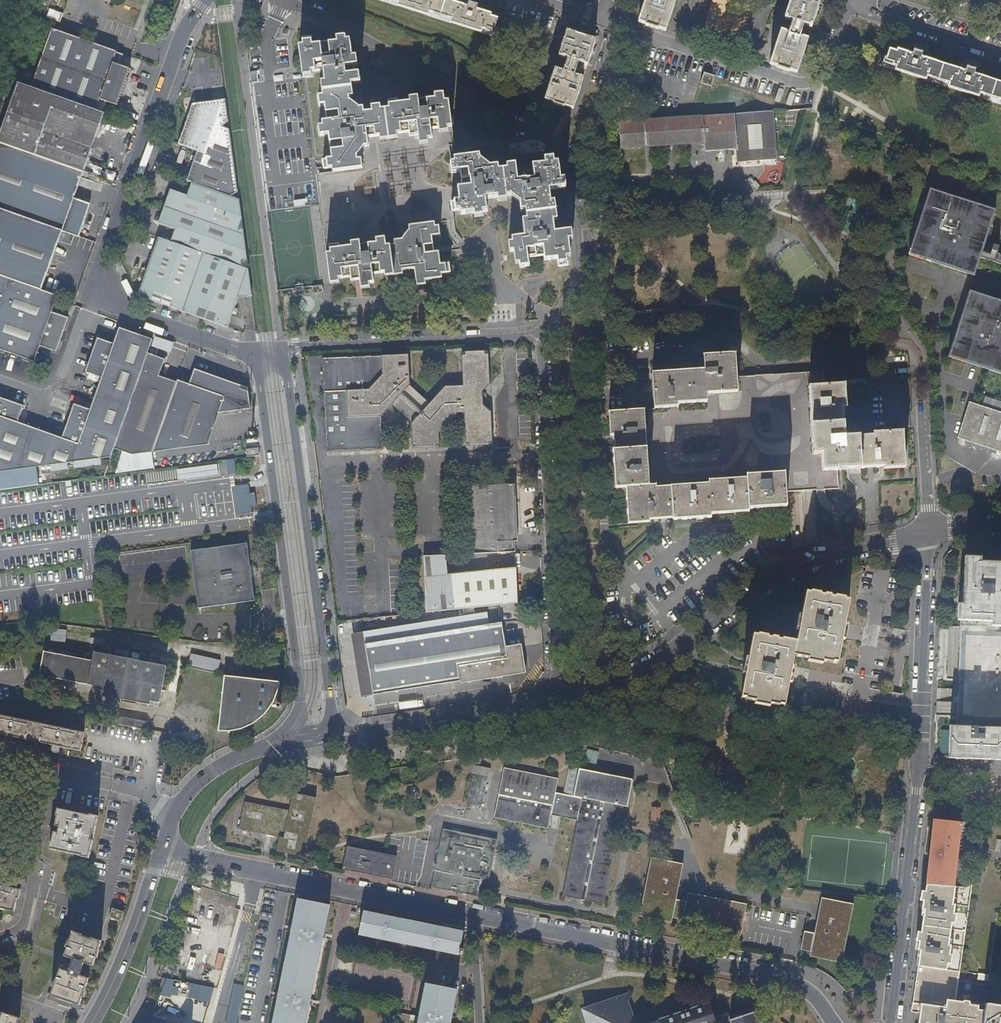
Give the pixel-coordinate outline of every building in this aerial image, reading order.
[(495,37),(497,29),(494,28),(497,18),(490,16),(491,14),(480,11),(475,9),(476,4),(481,6),(483,0),(464,0),(468,1),(466,7),(462,5),(445,0),(378,0),(495,37)] [(638,22),(665,30),(675,0),(645,0),(638,22)] [(820,2),(812,0),(790,0),(784,18),(793,21),(789,33),(781,31),(770,64),(797,73),(808,39),(800,37),(805,24),(812,27),(820,2)] [(52,11),(50,20),(58,22),(60,14),(52,11)] [(102,46),(52,28),(31,86),(95,109),(101,93),(107,95),(114,76),(101,71),(94,68),(102,46)] [(586,65),(594,40),(581,36),(567,32),(559,56),(567,59),(563,71),(555,68),(545,100),(572,108),(583,77),(574,74),(578,62),(586,65)] [(346,41),(342,42),(335,43),(335,47),(311,51),(309,43),(301,45),(302,52),(299,52),(303,77),(309,76),(308,72),(321,70),(326,102),(317,104),(319,112),(323,111),(326,128),(321,129),(321,132),(323,140),(326,140),(330,163),(322,165),(323,173),(330,172),(330,174),(360,170),(359,164),(356,164),(354,152),(366,151),(365,143),(377,141),(378,146),(395,143),(395,138),(406,137),(407,140),(415,139),(416,144),(425,143),(429,142),(428,134),(435,134),(436,137),(445,135),(444,132),(448,131),(448,127),(446,118),(445,105),(441,105),(439,97),(431,98),(432,102),(416,105),(416,100),(406,101),(407,106),(396,108),(395,103),(385,104),(386,112),(379,114),(378,109),(371,110),(371,114),(363,115),(362,110),(350,112),(349,100),(347,87),(352,86),(360,85),(359,77),(354,78),(353,70),(358,69),(356,61),(353,61),(350,44),(347,45),(346,41)] [(908,53),(897,50),(896,52),(888,50),(886,58),(883,58),(880,65),(1000,104),(1000,83),(978,76),(973,75),(975,69),(980,71),(982,64),(973,61),(964,58),(962,65),(967,67),(965,72),(960,70),(925,59),(920,58),(922,52),(926,54),(928,47),(919,44),(911,41),(909,48),(914,49),(912,54),(908,53)] [(101,71),(108,48),(102,46),(94,68),(101,71)] [(711,86),(714,76),(704,72),(700,83),(711,86)] [(18,82),(8,113),(6,112),(4,118),(6,118),(0,135),(0,142),(83,171),(94,139),(78,133),(83,122),(98,128),(104,112),(95,109),(31,86),(18,82)] [(196,150),(186,179),(191,181),(230,195),(236,189),(227,127),(220,123),(226,119),(224,99),(191,103),(177,144),(196,150)] [(776,160),(772,111),(673,118),(618,122),(620,148),(702,141),(703,150),(736,149),(737,161),(776,160)] [(94,139),(98,128),(83,122),(78,133),(94,139)] [(63,230),(79,236),(90,203),(74,197),(83,171),(0,142),(0,208),(63,230)] [(568,240),(567,230),(554,233),(552,220),(549,203),(547,191),(560,189),(558,180),(556,164),(551,164),(550,156),(542,157),(543,165),(531,167),(531,172),(516,174),(513,164),(504,166),(505,170),(497,171),(497,167),(478,169),(477,158),(453,163),(453,166),(449,167),(449,174),(457,173),(460,191),(456,192),(457,205),(449,207),(451,214),(458,213),(459,216),(471,214),(480,213),(485,212),(483,199),(495,197),(496,201),(504,200),(503,197),(515,195),(518,212),(525,211),(526,220),(522,220),(524,237),(512,239),(512,243),(509,244),(510,252),(514,252),(516,265),(519,264),(519,266),(528,266),(527,257),(543,256),(543,260),(557,259),(558,266),(567,265),(566,257),(570,257),(568,240)] [(96,175),(100,164),(92,162),(88,172),(96,175)] [(230,195),(191,181),(186,193),(171,187),(158,222),(174,228),(170,241),(238,266),(245,261),(237,197),(230,195)] [(978,257),(981,247),(994,209),(929,189),(908,254),(972,274),(978,257)] [(0,208),(0,275),(43,290),(63,230),(0,208)] [(416,280),(425,279),(442,277),(441,273),(448,273),(447,264),(440,265),(438,253),(434,253),(431,237),(439,236),(438,227),(433,228),(433,224),(407,227),(409,239),(393,241),(393,246),(385,247),(384,239),(376,240),(376,245),(360,247),(359,242),(351,243),(351,247),(339,249),(338,245),(330,245),(331,253),(327,253),(331,283),(339,282),(352,280),(352,284),(361,284),(369,283),(373,283),(372,273),(384,272),(402,270),(414,268),(416,280)] [(157,236),(137,295),(225,326),(236,297),(250,295),(246,268),(238,266),(170,241),(157,236)] [(981,247),(978,257),(1000,264),(1000,254),(981,247)] [(34,361),(40,346),(57,351),(69,318),(53,312),(59,296),(43,290),(0,275),(0,349),(34,361)] [(967,291),(960,313),(955,330),(953,334),(947,353),(1000,371),(1000,302),(967,291)] [(153,338),(119,326),(114,342),(98,336),(86,370),(102,376),(91,407),(75,401),(63,435),(19,420),(26,403),(0,394),(0,471),(112,455),(148,351),(153,338)] [(154,450),(178,380),(159,374),(165,357),(148,351),(112,455),(116,446),(133,452),(154,450)] [(431,405),(413,423),(414,450),(441,449),(441,436),(460,415),(465,416),(467,448),(494,447),(493,413),(485,406),(488,403),(488,397),(485,394),(491,386),(490,352),(463,353),(464,388),(448,388),(431,405)] [(735,392),(734,377),(734,354),(701,356),(702,370),(650,374),(652,408),(675,406),(675,403),(705,401),(705,393),(735,392)] [(394,406),(412,387),(410,356),(324,360),(328,454),(384,451),(382,418),(394,406)] [(188,382),(178,378),(178,380),(154,450),(174,447),(208,442),(217,412),(247,407),(244,385),(194,367),(188,382)] [(394,406),(413,423),(431,405),(412,387),(394,406)] [(809,433),(840,431),(839,412),(842,411),(841,387),(822,388),(807,389),(809,433)] [(985,394),(982,404),(1000,410),(1000,400),(985,394)] [(982,404),(969,400),(957,435),(966,438),(996,448),(1000,449),(1000,410),(982,404)] [(783,509),(782,495),(781,476),(743,479),(743,482),(706,484),(707,487),(655,491),(655,486),(647,486),(643,409),(606,411),(608,434),(612,434),(614,451),(612,451),(614,489),(623,489),(627,525),(647,523),(647,521),(669,519),(670,521),(708,519),(708,516),(746,514),(745,512),(783,509)] [(851,439),(855,471),(879,469),(879,472),(900,471),(898,434),(868,435),(868,438),(851,439)] [(996,448),(966,438),(963,446),(994,456),(996,448)] [(247,446),(248,454),(255,453),(255,445),(247,446)] [(233,459),(224,459),(225,474),(234,474),(233,459)] [(196,468),(178,468),(178,476),(196,476),(196,468)] [(247,484),(232,485),(235,513),(255,511),(253,492),(248,492),(247,484)] [(518,486),(470,489),(472,545),(520,543),(518,486)] [(816,514),(792,514),(791,542),(815,543),(816,514)] [(245,541),(188,549),(197,606),(253,598),(245,541)] [(424,557),(427,612),(453,610),(450,575),(448,556),(424,557)] [(984,569),(985,564),(968,563),(966,605),(961,605),(960,621),(995,623),(995,627),(1000,627),(1000,570),(984,569)] [(453,610),(522,603),(518,568),(450,575),(453,610)] [(769,704),(784,706),(793,657),(831,664),(831,662),(835,663),(847,601),(843,601),(843,598),(838,597),(837,599),(829,598),(829,596),(823,595),(823,597),(804,594),(796,642),(784,640),(784,641),(775,640),(775,638),(770,637),(770,638),(762,637),(762,636),(756,635),(756,636),(751,635),(740,698),(754,701),(769,704)] [(368,698),(398,694),(505,678),(502,650),(497,628),(360,647),(368,698)] [(50,640),(64,641),(65,629),(50,629),(50,640)] [(502,650),(505,678),(522,677),(519,647),(502,650)] [(141,655),(130,653),(129,659),(93,652),(91,663),(88,684),(104,687),(102,696),(150,706),(151,702),(160,703),(167,667),(139,661),(141,655)] [(42,653),(38,677),(88,684),(91,663),(42,653)] [(217,671),(219,659),(189,653),(187,665),(217,671)] [(220,675),(215,731),(229,730),(249,723),(265,709),(272,699),(280,682),(220,675)] [(80,752),(84,733),(0,715),(0,735),(6,736),(5,740),(7,743),(10,744),(13,741),(14,738),(53,746),(52,751),(54,753),(57,753),(59,751),(60,747),(80,752)] [(109,716),(108,723),(144,730),(146,723),(109,716)] [(949,756),(1000,759),(1000,727),(975,726),(955,725),(951,724),(949,756)] [(596,762),(598,750),(586,749),(584,760),(596,762)] [(634,779),(579,768),(573,796),(556,793),(560,780),(505,769),(495,819),(548,829),(551,815),(577,820),(563,896),(604,904),(622,807),(628,808),(634,779)] [(467,805),(482,808),(489,778),(473,775),(467,805)] [(280,811),(267,836),(280,838),(277,853),(300,857),(302,843),(307,844),(315,798),(293,794),(290,812),(281,810),(280,811)] [(240,830),(267,836),(280,811),(281,810),(244,804),(240,830)] [(660,807),(651,807),(650,821),(659,822),(660,807)] [(50,849),(81,855),(81,857),(89,858),(98,817),(90,815),(89,816),(58,810),(56,818),(57,818),(55,828),(52,842),(51,842),(50,849)] [(959,823),(934,820),(927,884),(928,884),(965,887),(972,882),(975,880),(976,876),(980,828),(959,826),(959,823)] [(443,829),(431,888),(485,899),(496,841),(443,829)] [(398,857),(346,847),(342,871),(394,881),(398,857)] [(726,934),(712,897),(688,892),(686,902),(676,900),(684,865),(651,858),(640,916),(672,923),(672,918),(683,920),(682,925),(726,934)] [(15,911),(17,898),(19,898),(21,890),(9,887),(10,881),(11,881),(12,875),(1,873),(0,876),(0,908),(15,911)] [(928,884),(927,891),(925,891),(922,912),(924,912),(921,932),(918,932),(916,941),(919,942),(917,952),(920,952),(911,1012),(920,1014),(919,1022),(983,1022),(985,1007),(986,1003),(988,986),(958,981),(972,882),(965,887),(928,884)] [(810,951),(809,956),(842,962),(853,904),(822,896),(814,933),(805,931),(801,950),(810,951)] [(746,904),(712,897),(726,934),(740,936),(746,904)] [(296,899),(290,928),(276,995),(270,1022),(302,1022),(306,1001),(319,936),(325,905),(296,899)] [(109,916),(121,920),(124,911),(113,908),(109,916)] [(414,922),(362,911),(356,935),(409,946),(414,922)] [(461,930),(414,922),(409,946),(456,956),(457,953),(460,953),(461,947),(458,947),(461,930)] [(51,995),(60,998),(71,1002),(80,1004),(89,978),(80,975),(84,962),(93,965),(101,940),(92,937),(92,939),(81,936),(82,934),(73,931),(65,956),(73,959),(69,972),(60,969),(51,995)] [(209,1001),(211,986),(161,978),(159,993),(209,1001)] [(421,982),(414,1022),(447,1022),(455,989),(421,982)] [(243,985),(233,983),(224,1022),(235,1022),(243,985)] [(626,1002),(632,991),(626,988),(622,997),(620,995),(583,1010),(587,1022),(634,1022),(626,1002)] [(71,1002),(60,998),(58,1004),(64,1005),(69,1007),(71,1002)] [(716,1022),(713,1014),(707,1001),(647,1022),(712,1022),(716,1022)] [(985,1007),(983,1022),(1000,1022),(1000,1009),(985,1007)] [(713,1014),(716,1022),(722,1019),(723,1022),(731,1022),(729,1019),(725,1009),(713,1014)] [(753,1011),(729,1019),(731,1022),(757,1022),(753,1011)] [(20,1019),(3,1013),(0,1021),(0,1022),(19,1022),(20,1019)]
